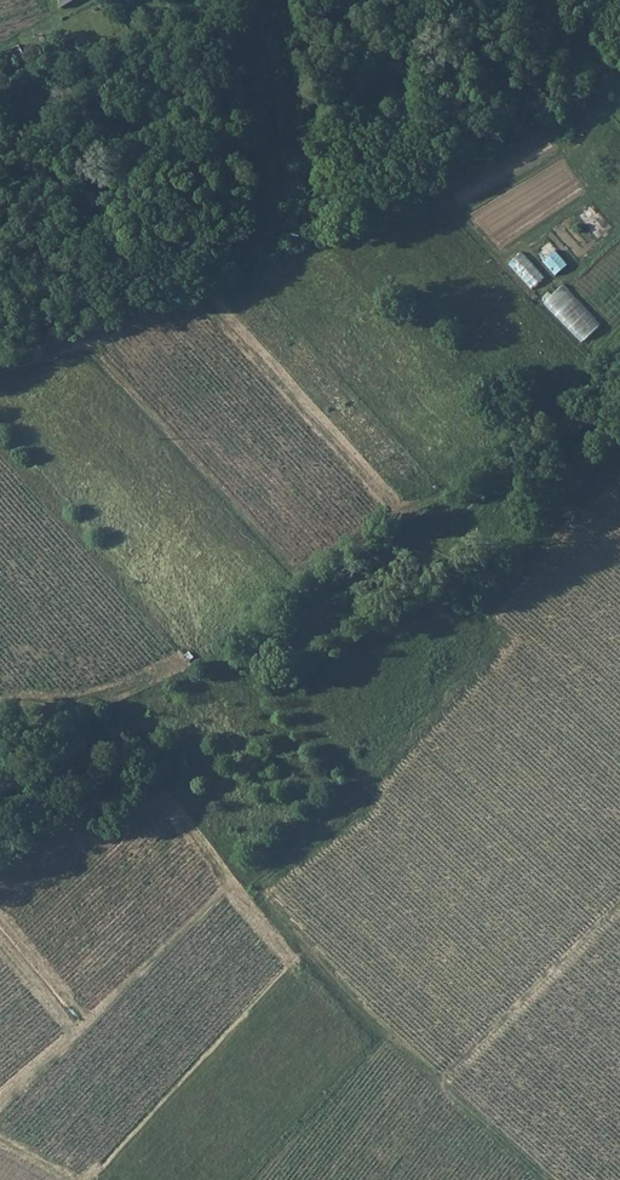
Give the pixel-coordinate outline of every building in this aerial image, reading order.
[(52,9),(71,0),(51,0),(52,9)] [(557,275),(569,265),(550,241),(537,252),(557,275)] [(601,323),(563,285),(543,305),(581,343),(601,323)]
